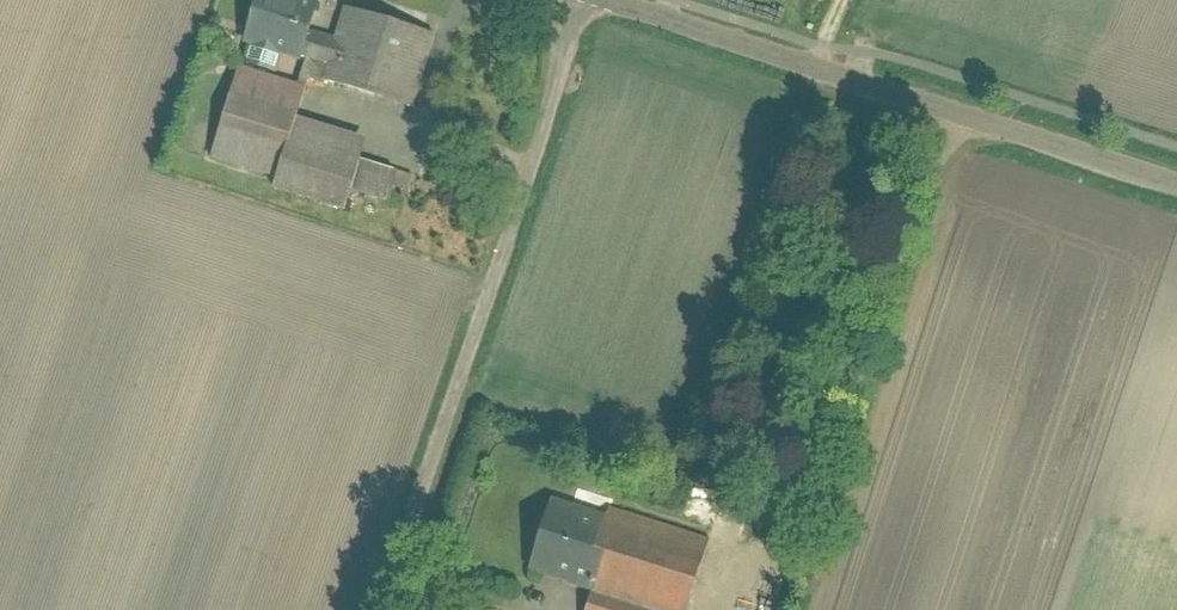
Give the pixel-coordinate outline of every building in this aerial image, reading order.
[(319,0),(261,0),(249,41),(259,43),(289,52),(310,59),(318,33),(327,2),(319,0)] [(444,36),(352,8),(342,41),(335,66),(330,83),(422,110),(444,36)] [(310,59),(335,66),(342,41),(318,33),(310,59)] [(289,52),(259,43),(251,68),(282,77),(289,52)] [(214,163),(280,182),(298,121),(309,85),(282,77),(251,68),(243,65),(214,163)] [(368,161),(373,143),(298,121),(280,182),(355,204),(358,193),(368,161)] [(396,191),(402,172),(368,161),(358,193),(392,203),(396,191)] [(396,191),(411,195),(416,176),(402,172),(396,191)] [(535,571),(591,589),(613,521),(556,503),(535,571)] [(616,510),(613,521),(591,589),(602,592),(659,609),(692,609),(714,540),(616,510)] [(602,592),(596,609),(659,609),(602,592)]
